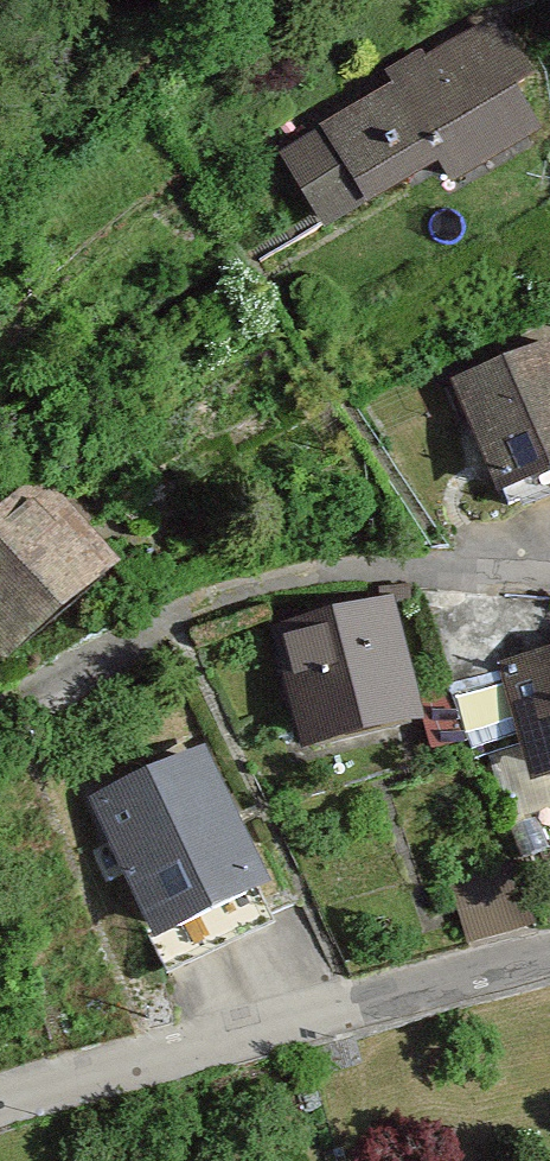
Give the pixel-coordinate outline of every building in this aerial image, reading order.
[(293,131),(342,222),(460,159),(468,174),(549,130),(549,67),(519,9),(293,131)] [(467,363),(504,485),(549,471),(549,339),(467,363)] [(0,510),(0,623),(30,655),(141,551),(54,459),(0,510)] [(295,615),(320,738),(437,715),(412,592),(295,615)] [(509,658),(549,779),(549,645),(509,658)] [(218,733),(102,787),(171,933),(287,878),(218,733)]
